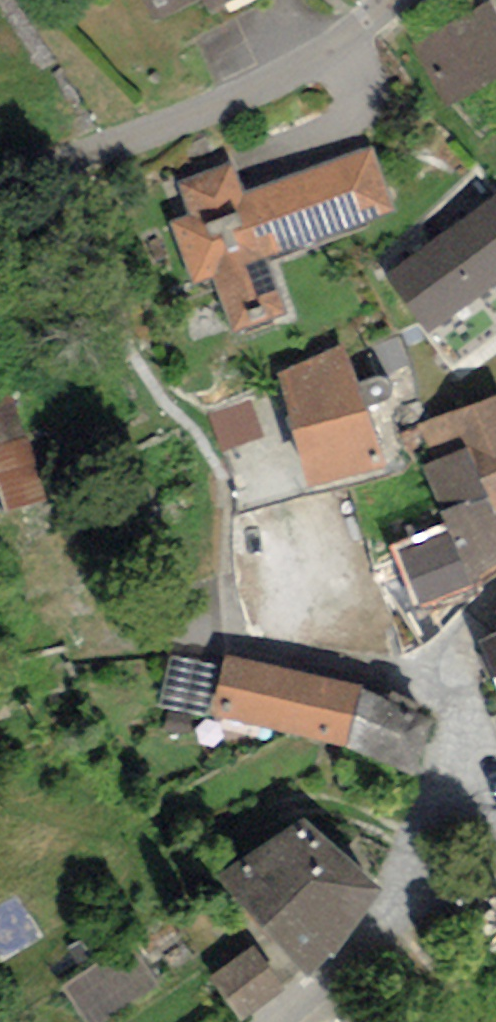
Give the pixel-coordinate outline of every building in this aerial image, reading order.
[(152,20),(194,0),(143,0),(152,20)] [(207,10),(229,0),(202,0),(207,10)] [(410,36),(444,107),(495,82),(495,9),(492,0),(487,0),(410,36)] [(232,160),(176,181),(189,215),(170,222),(194,285),(213,278),(234,334),(288,314),(267,259),(397,211),(372,145),(244,193),(232,160)] [(384,274),(452,370),(495,339),(495,194),(384,274)] [(280,373),(308,488),(386,470),(342,348),(280,373)] [(417,424),(433,463),(468,448),(494,514),(495,513),(495,395),(417,424)] [(42,511),(24,397),(0,401),(0,518),(42,511)] [(249,397),(207,414),(222,452),(264,435),(249,397)] [(433,463),(423,467),(443,523),(389,546),(416,606),(495,574),(495,517),(494,514),(468,448),(433,463)] [(479,641),(495,681),(495,635),(479,641)] [(361,684),(222,654),(220,666),(208,717),(347,746),(361,684)] [(208,717),(220,666),(169,655),(158,706),(208,717)] [(435,723),(361,684),(347,746),(412,777),(435,723)] [(304,818),(217,875),(310,977),(381,888),(304,818)] [(151,980),(128,946),(72,985),(95,1019),(151,980)] [(254,946),(210,976),(241,1021),(285,992),(254,946)]
